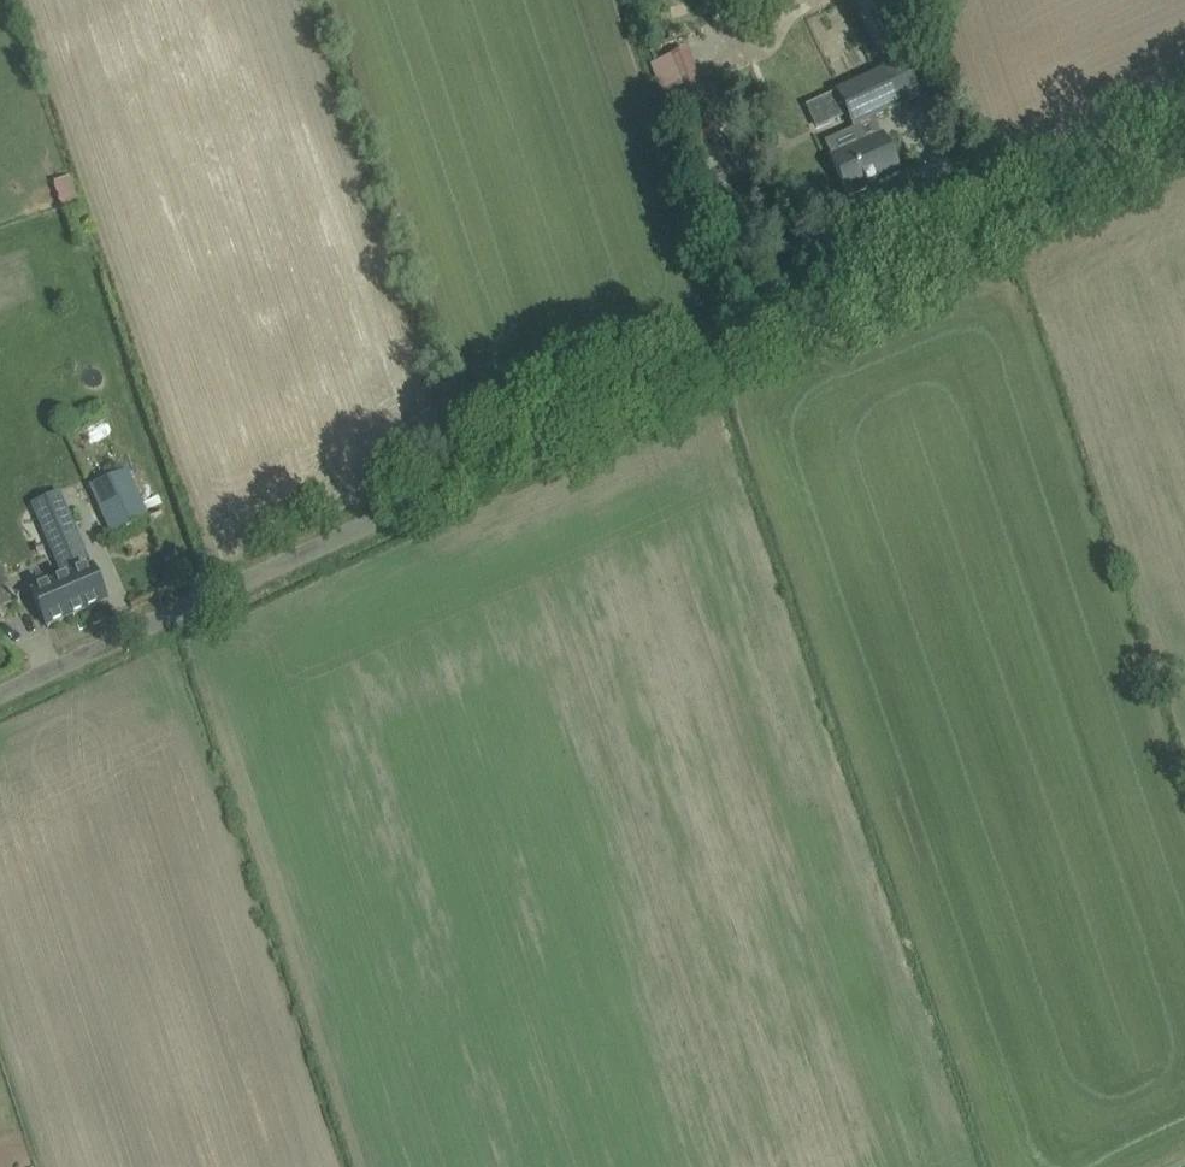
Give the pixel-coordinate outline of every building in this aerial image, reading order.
[(877,48),(889,43),(869,0),(854,0),(877,48)] [(830,147),(835,157),(832,158),(849,196),(899,173),(881,136),(879,137),(871,120),(919,97),(902,62),(837,93),(846,111),(854,128),(856,127),(858,131),(832,143),(830,147)] [(697,78),(675,85),(677,91),(693,138),(723,128),(705,75),(697,78)] [(148,519),(127,470),(91,486),(113,535),(148,519)] [(107,602),(60,496),(33,508),(64,578),(32,592),(47,628),(107,602)]
